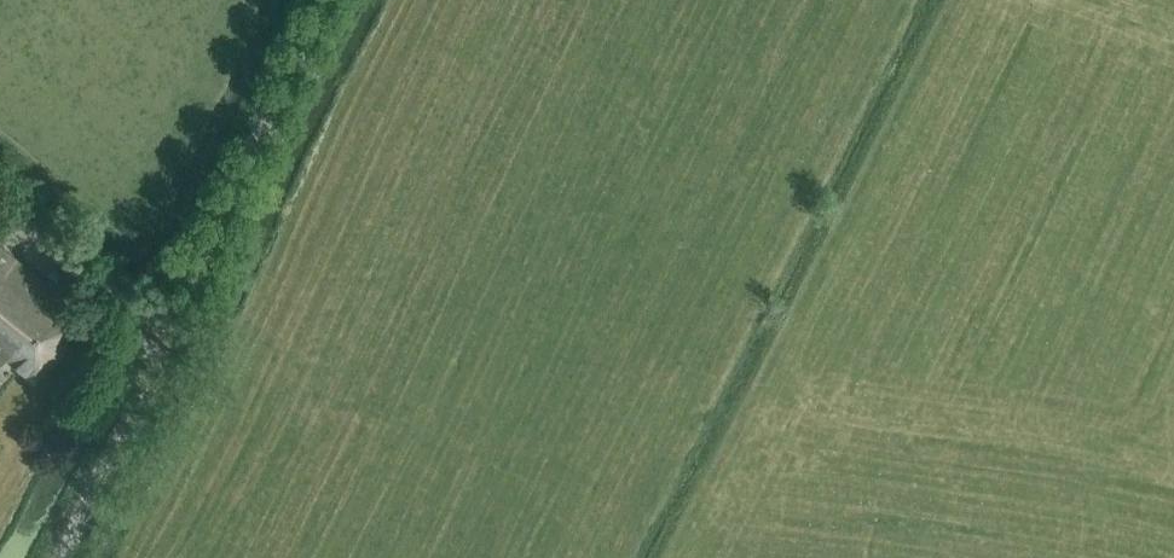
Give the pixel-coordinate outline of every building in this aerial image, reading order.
[(1,364),(7,356),(35,378),(79,324),(64,312),(70,305),(0,248),(0,363),(1,364)]
